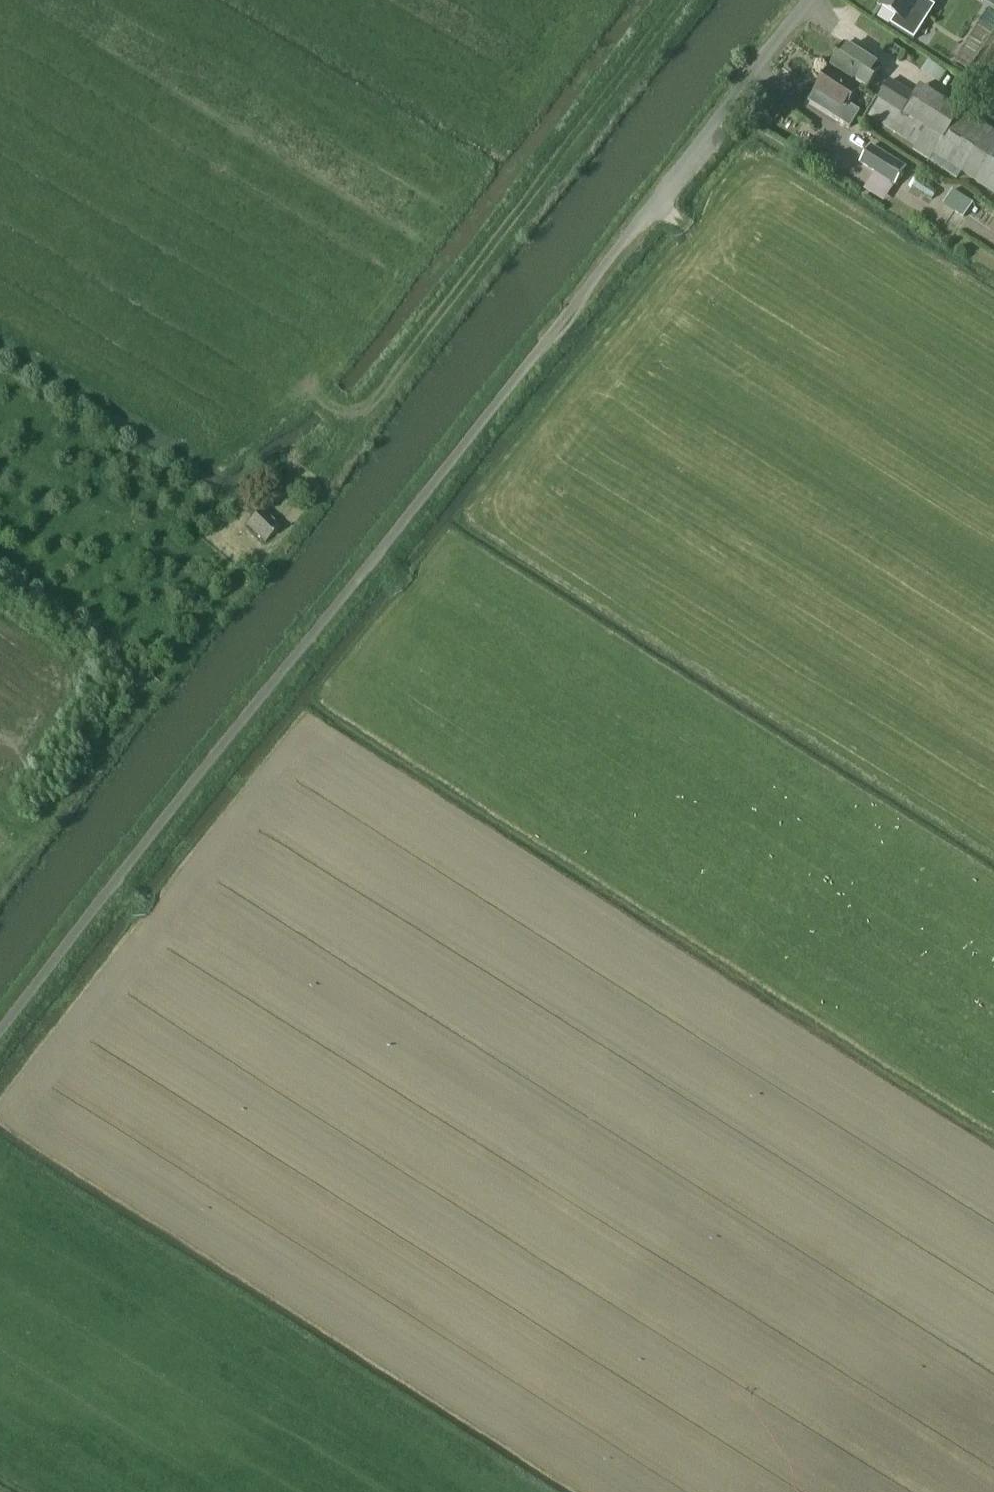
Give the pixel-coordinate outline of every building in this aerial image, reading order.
[(880,7),(895,17),(889,25),(911,42),(927,20),(919,13),(929,0),(885,0),(880,7)] [(845,45),(831,66),(867,88),(881,67),(845,45)] [(946,73),(928,60),(920,71),(938,83),(946,73)] [(829,70),(809,102),(850,128),(860,112),(848,104),(858,88),(829,70)] [(920,86),(914,96),(889,80),(877,99),(878,100),(868,117),(915,147),(913,151),(929,161),(933,156),(993,194),(993,133),(920,86)] [(906,168),(871,146),(860,164),(895,186),(906,168)] [(973,204),(952,191),(943,206),(963,219),(973,204)] [(247,525),(265,542),(266,542),(280,527),(262,509),(247,525)]
